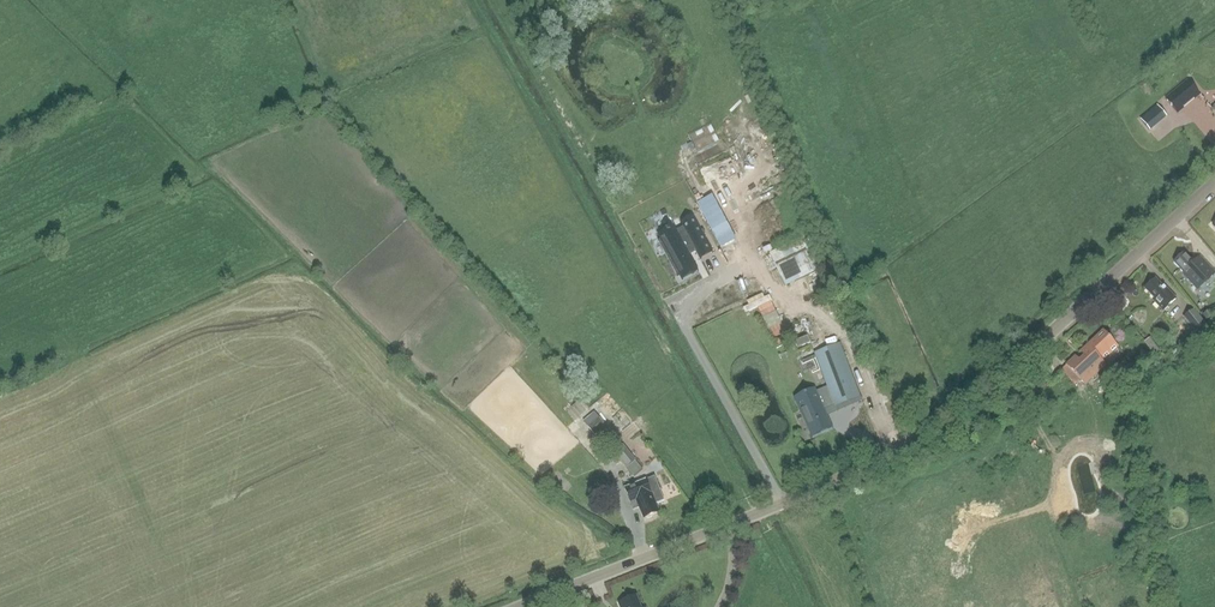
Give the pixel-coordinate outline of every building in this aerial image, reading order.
[(1187,80),(1165,98),(1178,114),(1185,108),(1184,107),(1194,98),(1195,100),(1201,95),(1187,80)] [(1148,129),(1167,117),(1158,103),(1139,116),(1148,129)] [(674,225),(658,234),(661,240),(658,241),(677,277),(680,275),(682,280),(699,271),(689,253),(696,249),(701,259),(714,252),(693,215),(681,222),(683,227),(677,230),(674,225)] [(727,228),(723,230),(726,242),(731,240),(727,228)] [(786,283),(809,274),(797,242),(764,255),(773,279),(783,275),(786,283)] [(1214,274),(1214,271),(1201,256),(1194,263),(1184,253),(1174,262),(1185,273),(1183,275),(1198,290),(1214,274)] [(1163,311),(1176,299),(1164,286),(1163,287),(1156,279),(1145,289),(1154,299),(1153,300),(1163,311)] [(1195,301),(1201,308),(1208,302),(1201,295),(1195,301)] [(761,310),(769,332),(783,327),(775,305),(761,310)] [(1183,318),(1195,332),(1206,323),(1194,309),(1183,318)] [(1206,320),(1214,315),(1211,309),(1202,314),(1206,320)] [(790,328),(797,347),(810,341),(803,323),(790,328)] [(1206,326),(1185,341),(1192,352),(1213,336),(1206,326)] [(1081,352),(1084,355),(1079,360),(1075,355),(1065,364),(1066,365),(1062,370),(1075,384),(1080,379),(1085,385),(1106,365),(1103,361),(1118,346),(1104,331),(1081,352)] [(835,407),(860,397),(842,349),(817,358),(835,407)] [(793,370),(810,365),(807,356),(791,361),(793,370)] [(831,427),(829,421),(820,400),(800,409),(812,436),(831,427)] [(608,443),(615,436),(600,418),(588,427),(595,435),(598,431),(608,443)] [(643,465),(624,445),(614,454),(633,474),(643,465)] [(1134,467),(1126,469),(1128,483),(1136,481),(1134,467)] [(653,515),(660,513),(657,505),(665,502),(655,476),(647,480),(625,488),(631,502),(632,502),(635,509),(640,507),(645,519),(647,518),(649,518),(652,517),(653,515)] [(637,595),(619,602),(621,606),(642,606),(637,595)]
